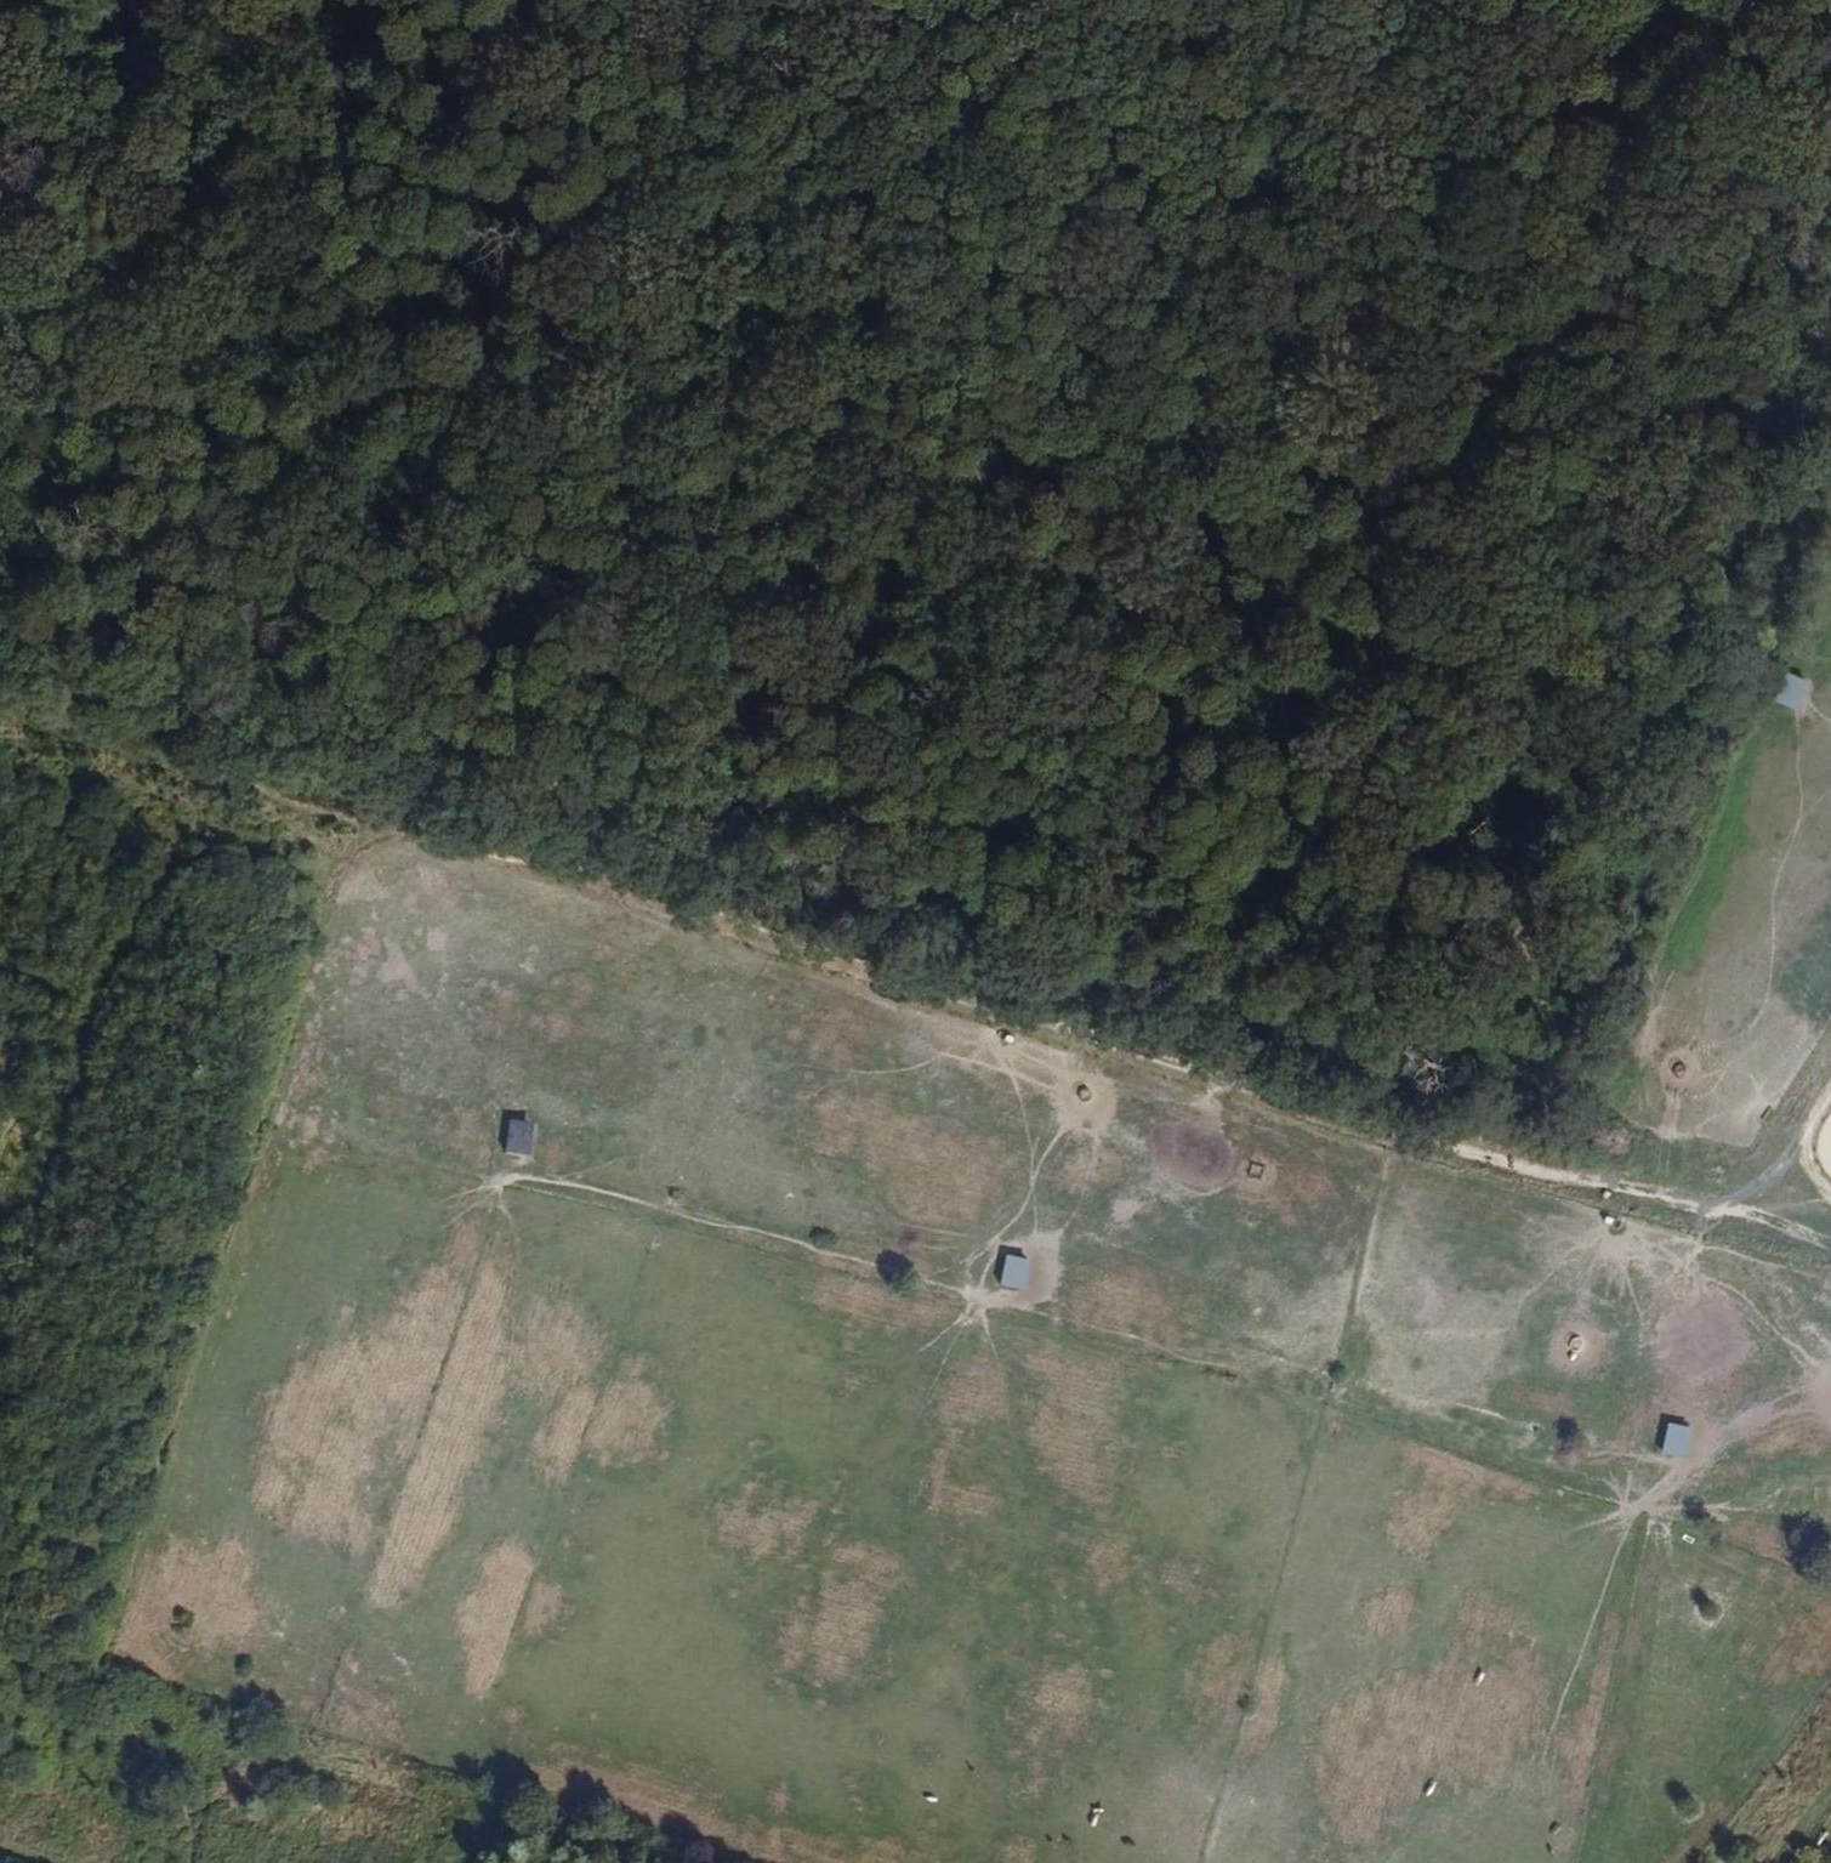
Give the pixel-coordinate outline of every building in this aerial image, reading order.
[(1776,703),(1801,711),(1811,680),(1786,672),(1776,703)] [(510,1117),(506,1151),(530,1155),(535,1120),(510,1117)] [(1006,1254),(1002,1286),(1027,1289),(1031,1257),(1006,1254)] [(1667,1422),(1663,1453),(1689,1457),(1693,1425),(1667,1422)]
